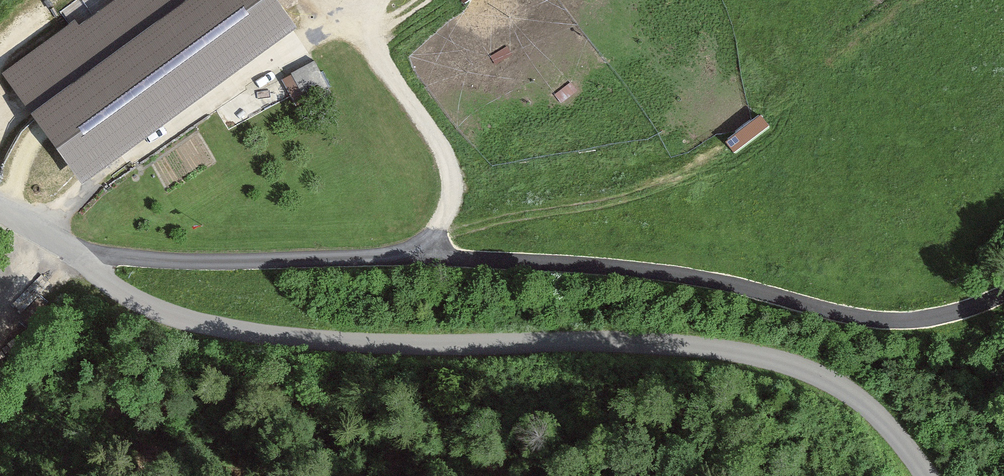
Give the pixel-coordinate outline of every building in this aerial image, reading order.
[(259,0),(149,0),(34,84),(93,164),(279,27),(259,0)] [(314,55),(284,75),(297,95),(327,76),(314,55)]
